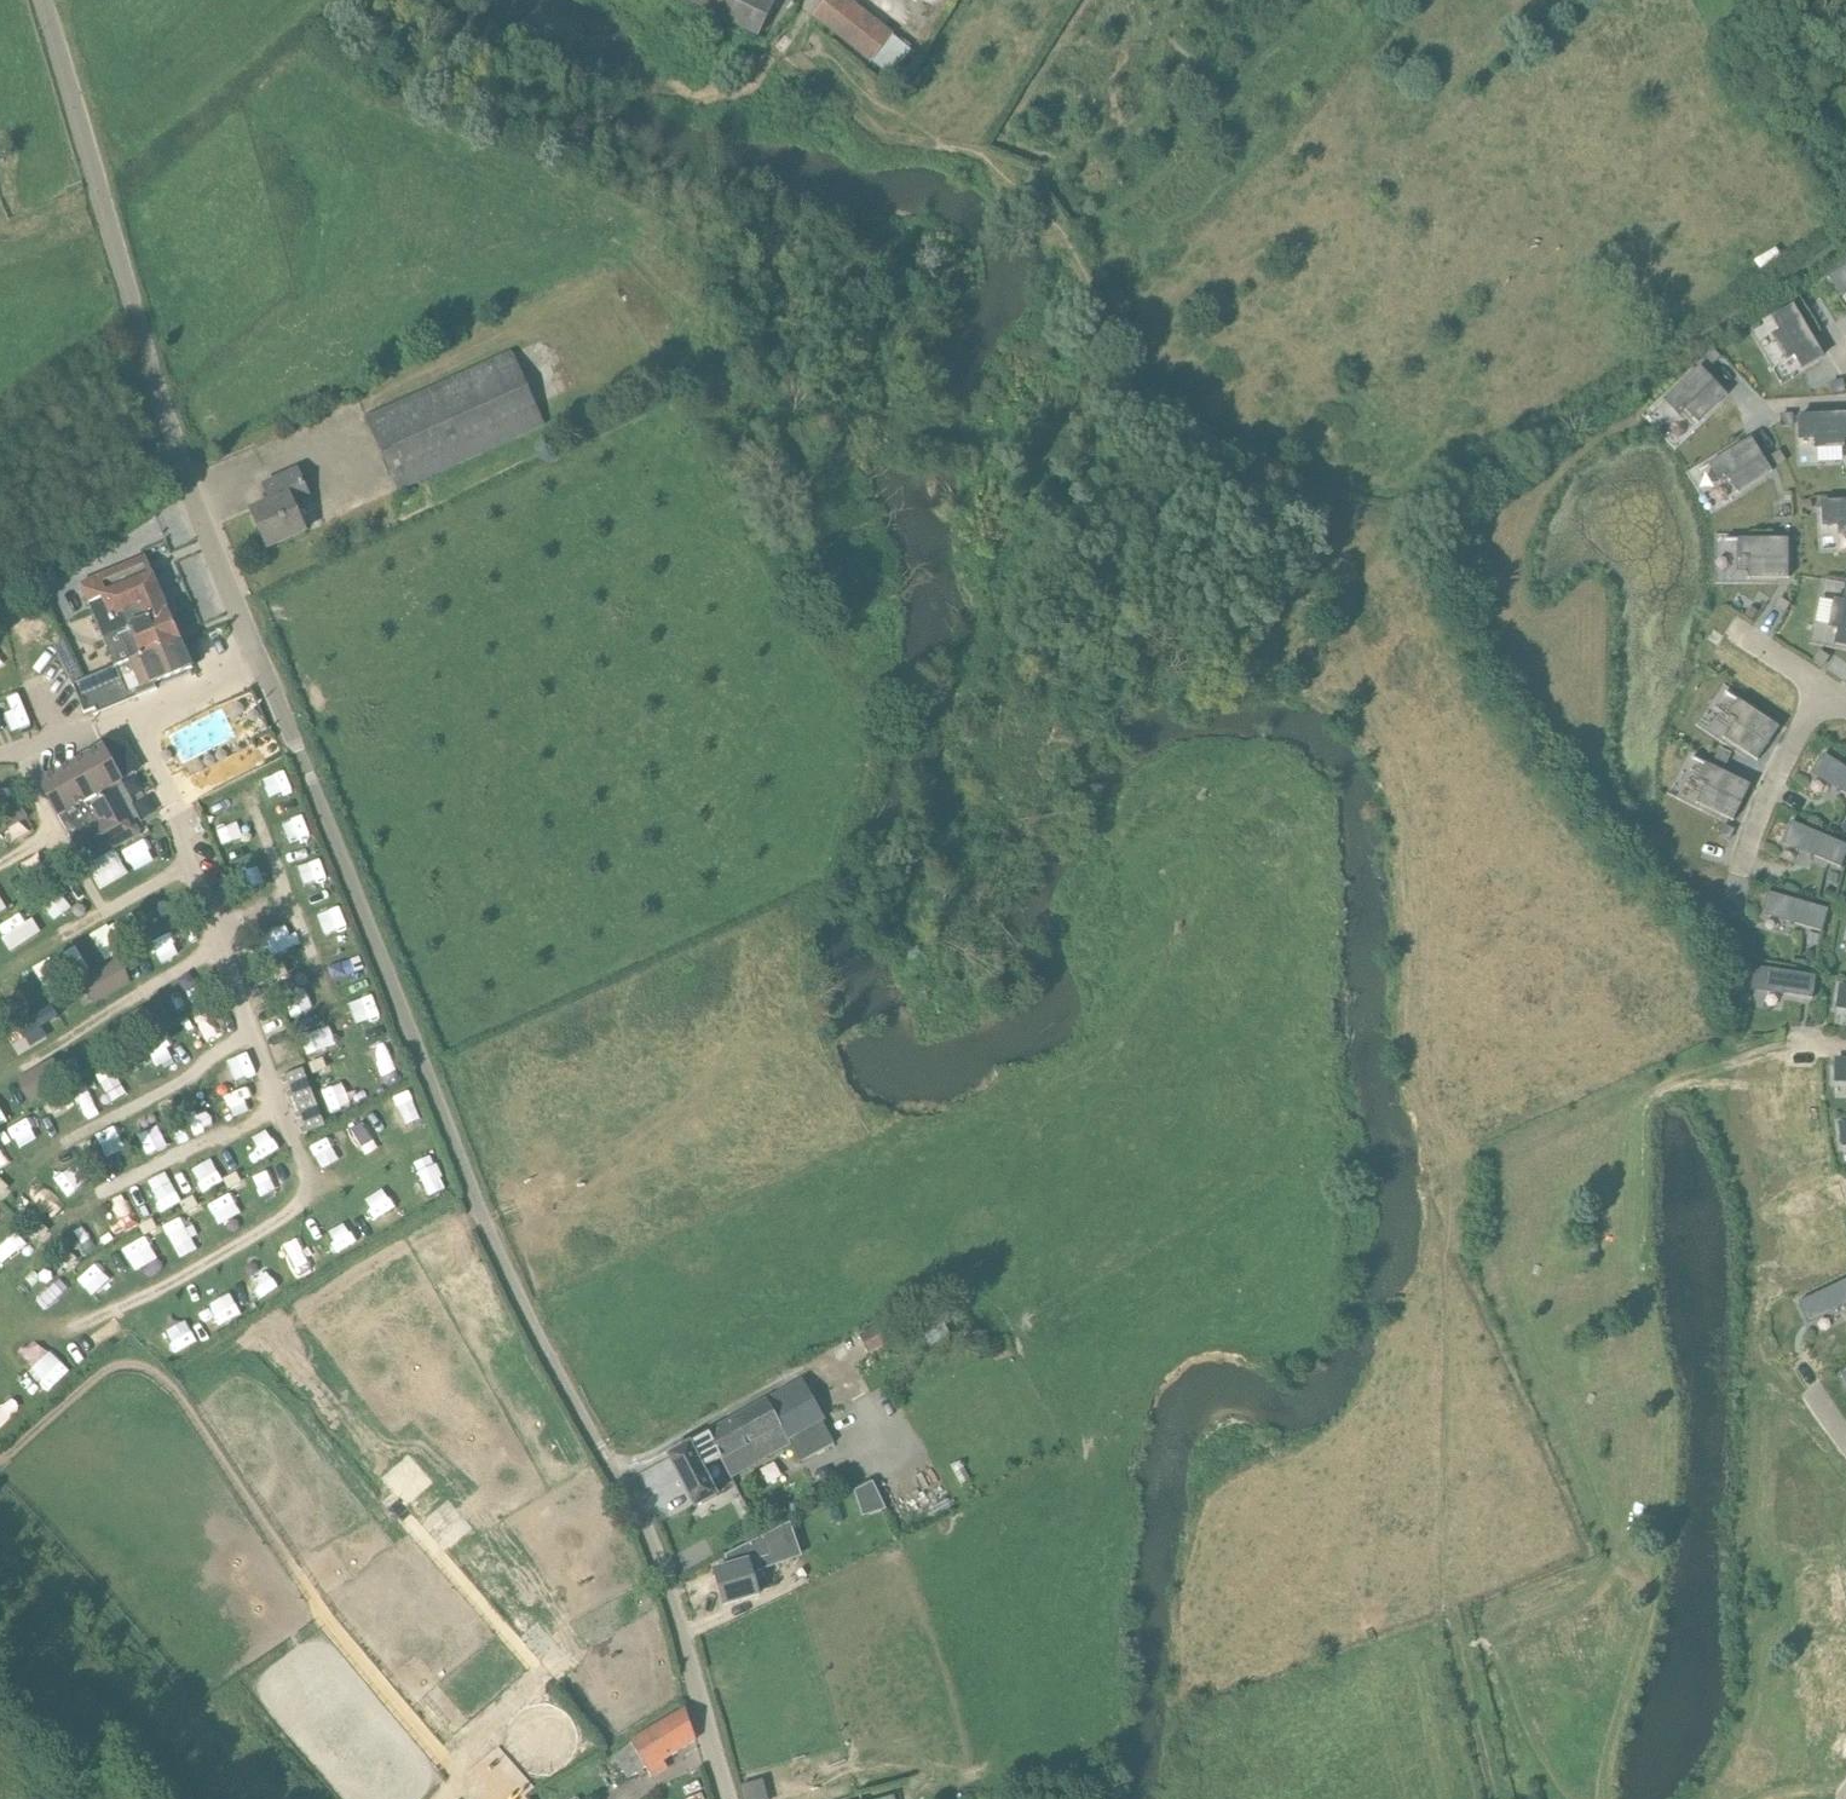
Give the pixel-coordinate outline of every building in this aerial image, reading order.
[(759,37),(776,2),(772,0),(686,0),(759,37)] [(851,8),(841,0),(827,0),(814,16),(872,62),(890,39),(851,8)] [(1845,66),(1845,51),(1824,48),(1822,63),(1845,66)] [(1829,278),(1843,298),(1845,296),(1845,266),(1829,278)] [(1824,358),(1794,306),(1771,319),(1779,332),(1771,337),(1786,362),(1794,358),(1802,371),(1824,358)] [(399,490),(543,425),(511,353),(367,418),(399,490)] [(1700,359),(1644,412),(1677,447),(1735,393),(1700,359)] [(1798,416),(1798,442),(1814,441),(1814,450),(1844,450),(1844,440),(1845,440),(1845,414),(1798,416)] [(1755,429),(1688,470),(1712,511),(1781,470),(1755,429)] [(252,511),(269,549),(305,532),(292,504),(309,497),(297,471),(264,486),(271,502),(252,511)] [(1822,503),(1822,528),(1838,528),(1838,537),(1845,537),(1845,502),(1822,503)] [(1792,536),(1712,536),(1712,585),(1792,585),(1792,536)] [(115,668),(181,642),(146,557),(80,582),(115,668)] [(1845,587),(1842,602),(1833,600),(1828,630),(1837,631),(1834,647),(1845,649),(1845,587)] [(192,669),(181,642),(115,668),(73,685),(85,714),(97,709),(99,713),(129,701),(157,690),(157,688),(152,690),(151,686),(192,669)] [(1820,651),(1813,661),(1823,668),(1830,658),(1820,651)] [(1787,718),(1744,694),(1737,708),(1744,714),(1742,717),(1733,733),(1768,753),(1787,718)] [(82,867),(134,834),(108,788),(122,781),(103,747),(38,784),(82,867)] [(1824,755),(1812,776),(1845,796),(1845,768),(1824,755)] [(1754,780),(1706,765),(1699,785),(1709,789),(1703,806),(1742,819),(1754,780)] [(291,768),(267,776),(275,801),(299,793),(291,768)] [(243,818),(219,822),(223,843),(247,839),(243,818)] [(1845,856),(1845,845),(1792,823),(1783,845),(1814,858),(1815,856),(1841,868),(1845,856)] [(261,865),(240,868),(243,891),(264,888),(261,865)] [(11,910),(0,888),(0,916),(11,910)] [(1832,901),(1835,892),(1826,888),(1823,897),(1832,901)] [(1829,910),(1768,893),(1762,916),(1794,925),(1795,924),(1823,933),(1829,910)] [(26,912),(1,926),(14,950),(45,932),(36,918),(31,921),(26,912)] [(107,960),(149,940),(137,913),(94,934),(107,960)] [(79,946),(38,967),(50,990),(90,969),(79,946)] [(359,950),(333,961),(341,981),(367,971),(359,950)] [(116,966),(85,980),(97,1007),(128,993),(116,966)] [(1813,999),(1816,976),(1754,967),(1751,991),(1784,996),(1784,995),(1813,999)] [(1841,985),(1837,1009),(1845,1010),(1845,986),(1841,985)] [(40,1034),(60,1028),(55,1011),(36,1017),(40,1034)] [(31,1103),(73,1080),(61,1058),(19,1081),(31,1103)] [(1836,1059),(1835,1083),(1845,1083),(1845,1059),(1836,1059)] [(325,1126),(304,1069),(286,1076),(308,1133),(325,1126)] [(11,1124),(0,1102),(0,1130),(11,1124)] [(121,1141),(103,1146),(112,1175),(130,1169),(121,1141)] [(217,1163),(198,1170),(206,1191),(225,1183),(217,1163)] [(150,1183),(165,1213),(185,1203),(169,1173),(150,1183)] [(131,1250),(140,1269),(158,1260),(149,1241),(131,1250)] [(317,1247),(295,1259),(307,1281),(329,1269),(317,1247)] [(256,1281),(268,1302),(286,1291),(274,1270),(256,1281)] [(1798,1303),(1808,1323),(1845,1305),(1845,1280),(1798,1303)] [(896,1338),(886,1321),(858,1337),(868,1354),(896,1338)] [(802,1383),(766,1402),(788,1442),(800,1464),(834,1444),(802,1383)] [(766,1402),(707,1435),(721,1461),(728,1476),(755,1462),(788,1442),(766,1402)] [(703,1470),(721,1461),(707,1435),(669,1456),(695,1507),(695,1508),(716,1496),(703,1470)] [(873,1482),(854,1492),(863,1517),(887,1510),(873,1482)] [(728,1569),(714,1572),(724,1605),(758,1595),(749,1564),(766,1559),(769,1567),(801,1555),(790,1523),(725,1556),(728,1569)] [(686,1712),(685,1712),(646,1734),(614,1755),(630,1779),(646,1768),(653,1778),(668,1768),(663,1761),(695,1741),(686,1712)]
